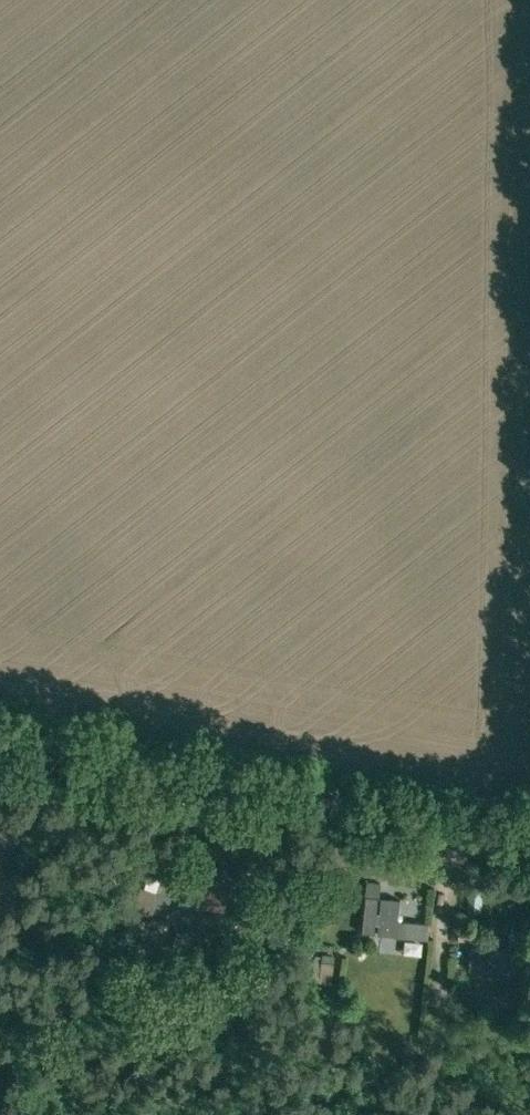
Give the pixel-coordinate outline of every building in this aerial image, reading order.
[(234,882),(193,871),(180,912),(204,919),(207,908),(224,913),(234,882)] [(383,885),(368,881),(364,909),(378,910),(383,885)] [(483,888),(471,887),(469,914),(481,914),(483,888)] [(173,894),(157,889),(157,890),(150,913),(164,917),(166,918),(173,894)] [(401,899),(383,897),(380,934),(429,938),(430,923),(399,920),(401,899)] [(127,916),(119,941),(131,945),(139,919),(127,916)] [(501,972),(500,994),(499,1006),(520,1007),(521,978),(517,978),(517,973),(521,973),(522,946),(469,944),(467,970),(501,972)]
